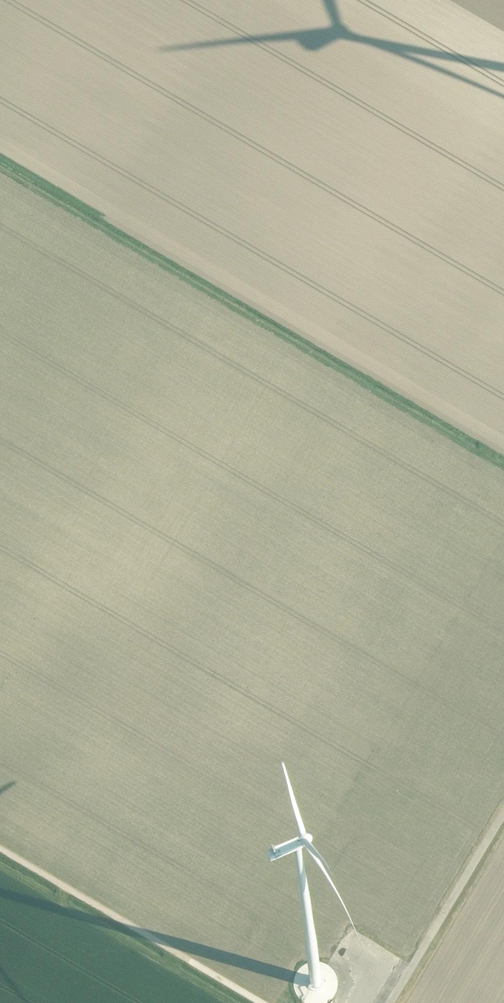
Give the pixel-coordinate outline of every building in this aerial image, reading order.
[(321,984),(321,983),(321,982),(321,981),(320,980),(320,979),(319,979),(319,978),(318,978),(317,977),(316,977),(315,977),(314,977),(313,977),(312,978),(311,978),(311,979),(310,979),(310,980),(309,981),(309,982),(309,983),(309,984),(309,985),(310,986),(310,987),(311,987),(311,988),(312,988),(313,989),(314,989),(315,989),(316,989),(317,989),(318,988),(319,988),(319,987),(320,987),(320,986),(321,985),(321,984)]
